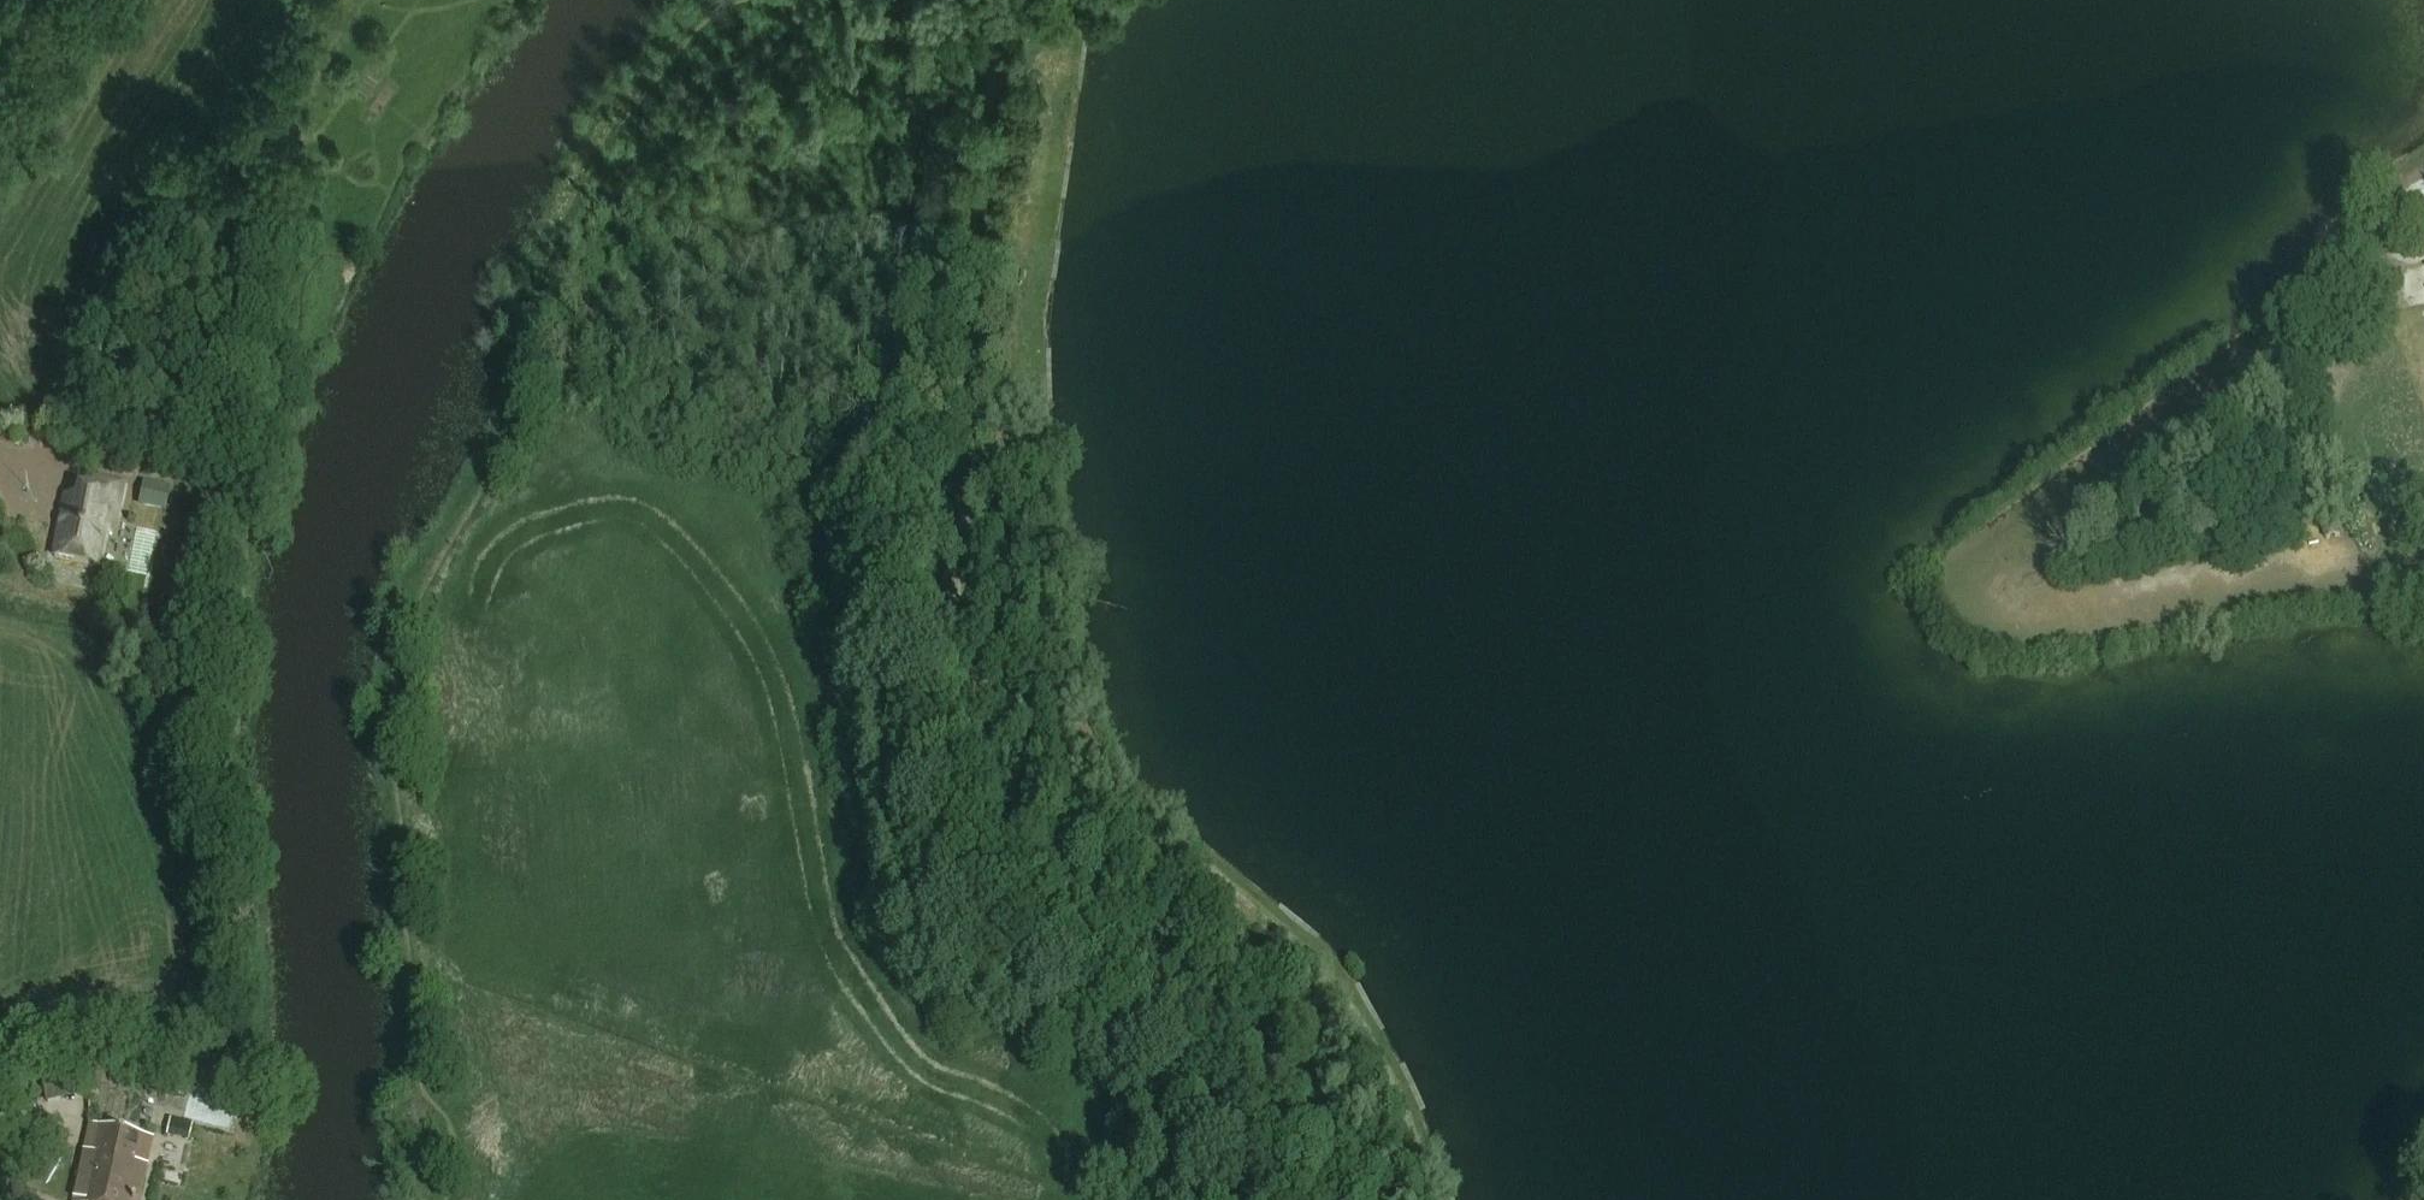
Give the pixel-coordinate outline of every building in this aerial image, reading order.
[(60,518),(52,557),(94,566),(101,534),(100,534),(104,511),(113,513),(119,486),(85,479),(81,500),(64,496),(59,517),(60,518)] [(138,507),(165,512),(170,488),(143,483),(138,507)] [(177,1121),(175,1133),(196,1136),(198,1124),(177,1121)] [(136,1165),(142,1136),(99,1128),(94,1155),(81,1152),(72,1199),(137,1199),(144,1166),(136,1165)]
